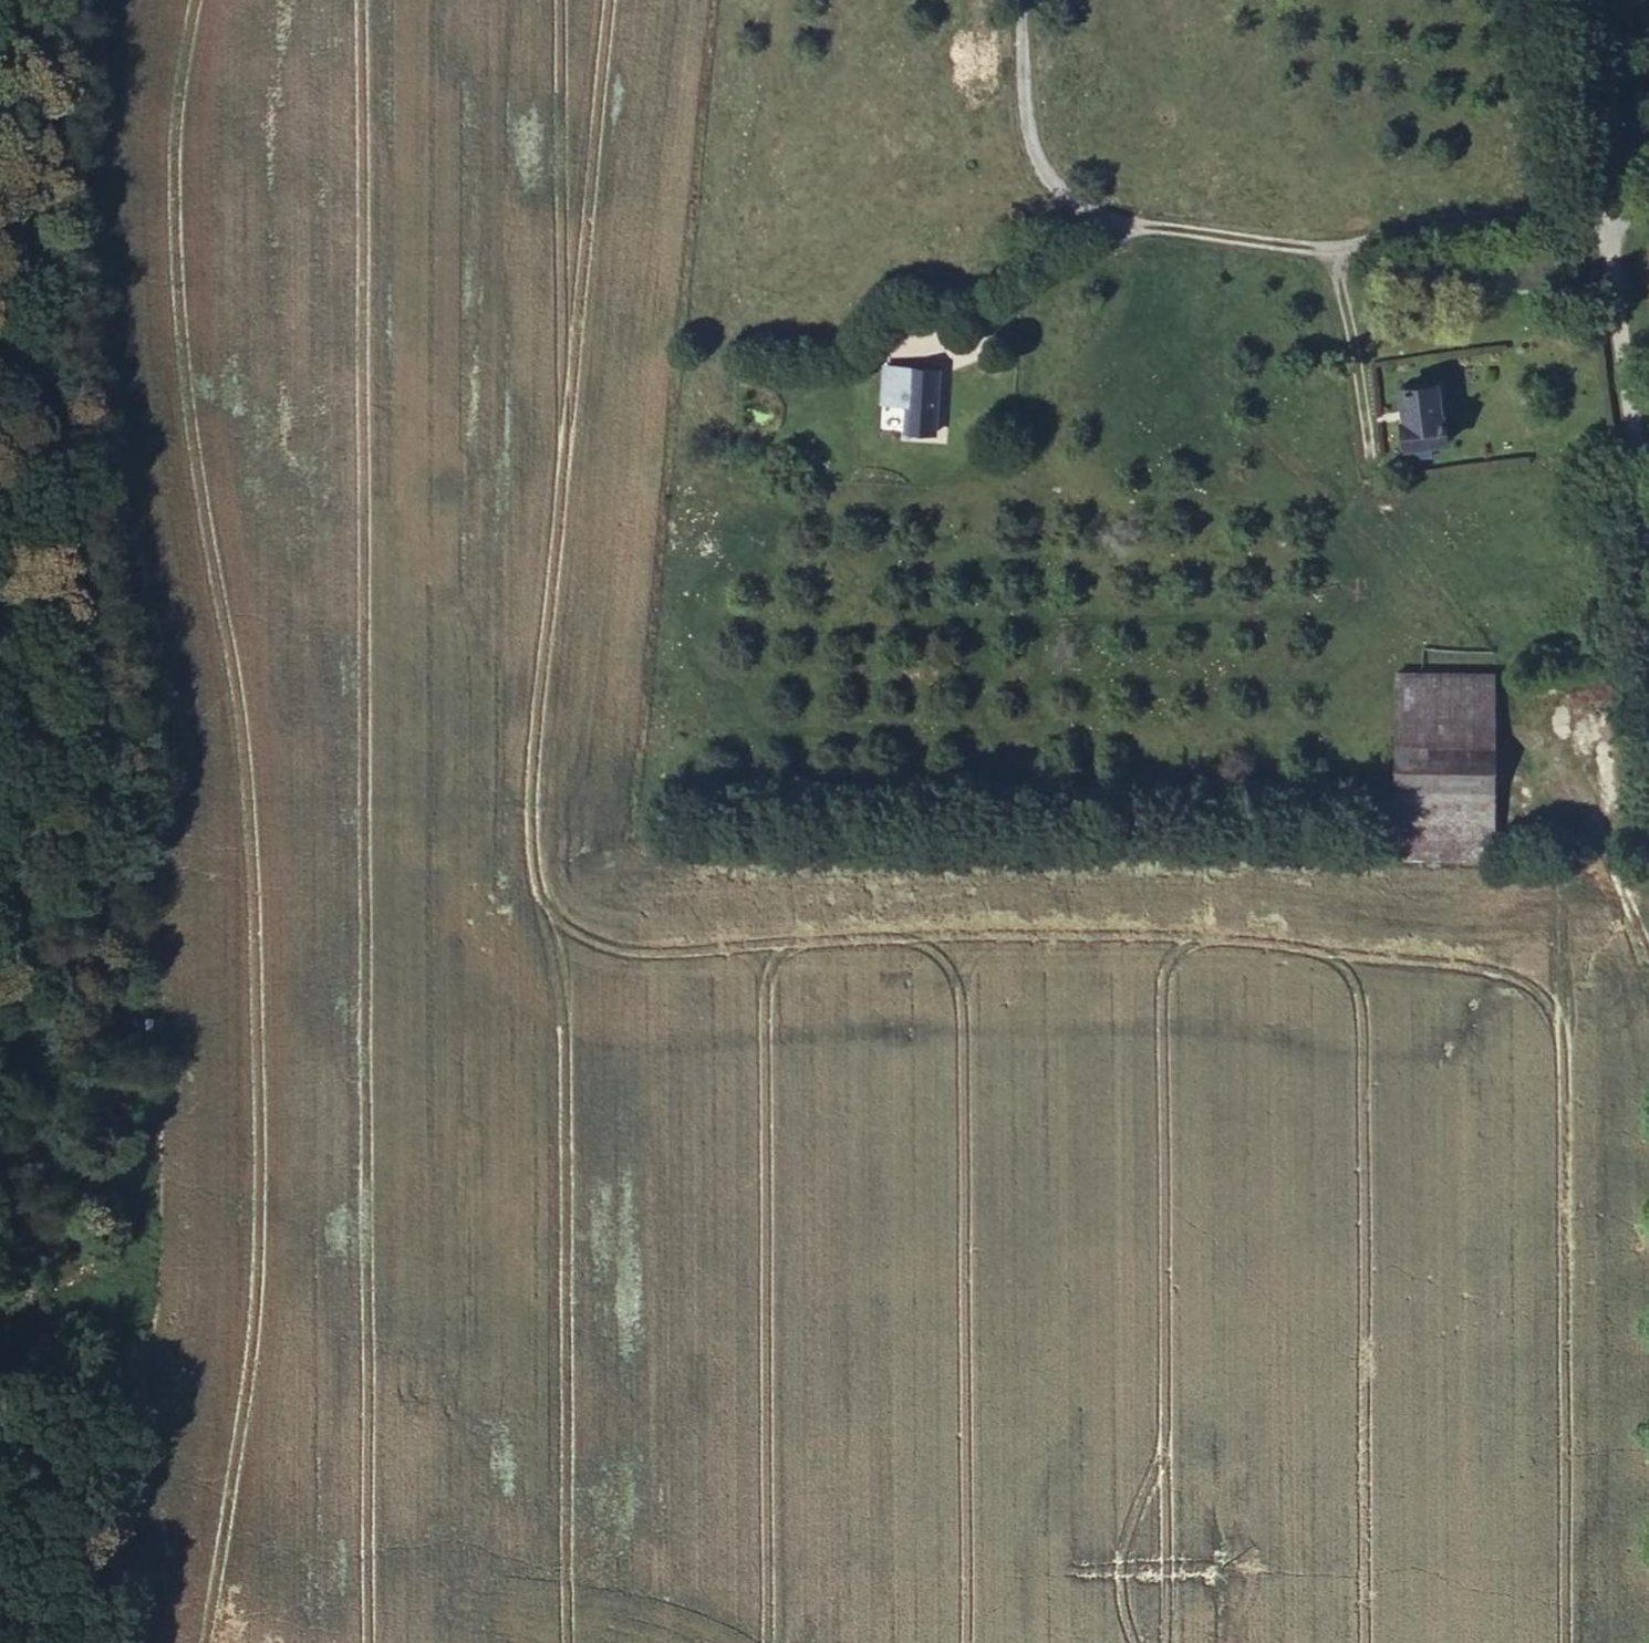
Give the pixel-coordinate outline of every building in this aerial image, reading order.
[(943,369),(880,363),(876,424),(937,429),(943,369)] [(1437,419),(1433,385),(1406,387),(1410,427),(1403,428),(1405,444),(1446,438),(1445,419),(1437,419)] [(1398,744),(1508,745),(1509,671),(1397,670),(1398,744)] [(1395,789),(1398,789),(1507,791),(1508,745),(1398,744),(1394,744),(1395,789)] [(1398,860),(1507,858),(1507,791),(1398,789),(1398,860)]
